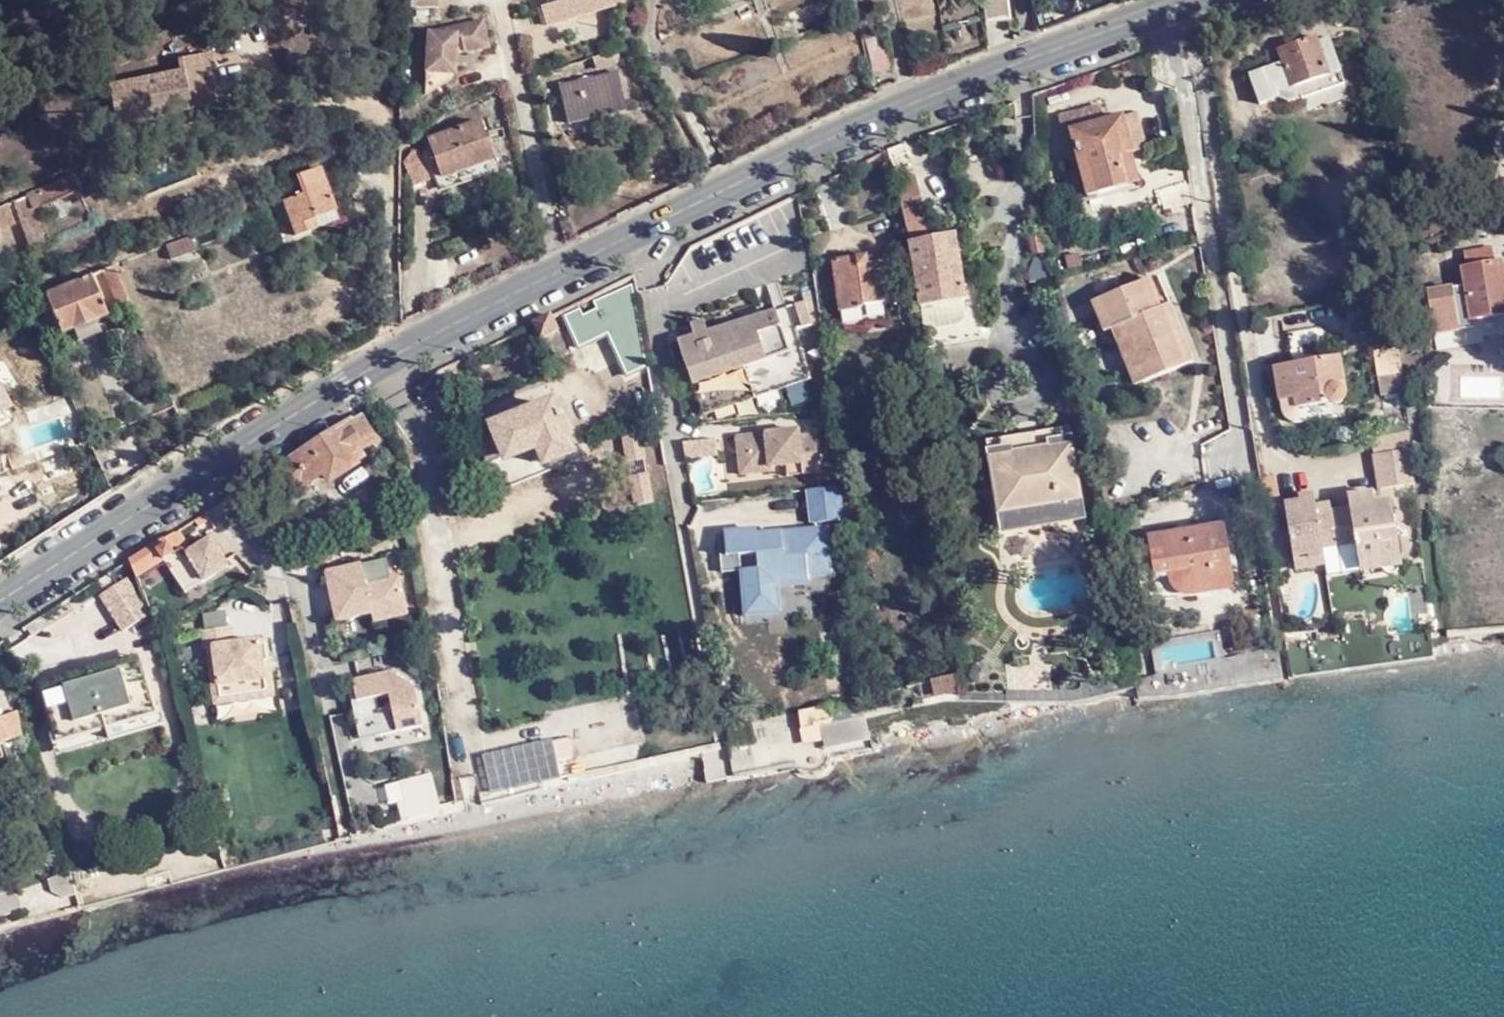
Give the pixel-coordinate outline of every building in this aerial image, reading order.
[(408,15),(435,13),(434,0),(407,0),(408,15)] [(627,7),(628,0),(571,0),(539,9),(546,30),(627,7)] [(1007,0),(982,0),(985,24),(1009,21),(1007,0)] [(479,33),(424,45),(423,84),(452,86),(453,65),(487,59),(479,33)] [(1327,33),(1314,38),(1320,53),(1332,49),(1327,33)] [(890,68),(881,36),(864,40),(873,72),(890,68)] [(1328,75),(1320,53),(1314,38),(1314,37),(1279,50),(1282,62),(1249,74),(1259,104),(1278,97),(1273,84),(1287,78),(1291,89),(1296,87),(1328,75)] [(1332,49),(1320,53),(1328,75),(1341,70),(1332,49)] [(178,74),(185,112),(217,106),(208,55),(176,61),(178,74)] [(185,112),(178,74),(106,86),(114,135),(138,130),(136,121),(185,112)] [(626,111),(618,75),(560,90),(568,126),(626,111)] [(1300,99),(1296,87),(1291,89),(1287,78),(1273,84),(1278,97),(1289,104),(1300,99)] [(452,86),(423,84),(421,108),(452,90),(452,86)] [(1128,141),(1142,138),(1138,115),(1105,123),(1101,108),(1059,119),(1064,136),(1072,134),(1088,198),(1128,189),(1120,158),(1132,156),(1133,156),(1128,141)] [(500,156),(485,119),(428,141),(442,178),(500,156)] [(1145,152),(1142,138),(1128,141),(1133,156),(1145,152)] [(1139,187),(1132,156),(1120,158),(1128,189),(1139,187)] [(334,214),(321,172),(290,182),(295,199),(283,204),(295,239),(315,232),(311,223),(334,214)] [(28,197),(33,214),(42,209),(43,210),(81,192),(74,176),(28,197)] [(916,177),(895,180),(908,245),(928,240),(916,177)] [(27,197),(14,203),(31,251),(44,247),(33,214),(28,197),(27,197)] [(8,206),(0,210),(0,232),(16,226),(8,206)] [(928,240),(908,245),(915,310),(925,308),(961,303),(967,302),(966,296),(962,272),(957,259),(955,236),(928,240)] [(1467,266),(1495,263),(1493,248),(1464,251),(1467,266)] [(864,305),(889,301),(883,262),(869,265),(868,256),(835,262),(843,313),(864,309),(864,305)] [(1495,263),(1467,266),(1462,267),(1464,286),(1469,320),(1503,315),(1503,275),(1502,261),(1495,263)] [(130,309),(112,269),(101,274),(119,314),(130,309)] [(968,271),(962,272),(966,296),(973,295),(968,271)] [(106,318),(91,278),(45,294),(60,335),(106,318)] [(632,283),(563,316),(578,347),(607,333),(628,374),(647,364),(632,283)] [(1150,284),(1098,305),(1111,334),(1123,329),(1129,343),(1149,386),(1189,368),(1163,312),(1150,284)] [(779,285),(768,289),(775,315),(787,311),(779,285)] [(1464,286),(1426,290),(1431,333),(1470,328),(1469,320),(1464,286)] [(694,339),(677,344),(702,411),(752,393),(754,397),(804,379),(792,344),(821,333),(810,294),(802,297),(804,306),(787,311),(775,315),(736,326),(717,332),(706,335),(694,339)] [(891,320),(889,301),(864,305),(864,309),(843,313),(845,330),(868,327),(867,324),(891,320)] [(961,303),(925,308),(930,332),(966,326),(961,303)] [(1111,334),(1098,305),(1092,307),(1104,337),(1111,334)] [(1169,310),(1163,312),(1189,368),(1195,366),(1169,310)] [(556,331),(550,317),(534,325),(540,338),(556,331)] [(714,321),(717,332),(736,326),(733,317),(727,319),(726,317),(714,321)] [(690,326),(694,339),(706,335),(703,322),(690,326)] [(1123,329),(1111,334),(1117,348),(1129,343),(1123,329)] [(1149,386),(1129,343),(1117,348),(1136,391),(1149,386)] [(1397,350),(1375,354),(1382,396),(1405,394),(1397,350)] [(1347,395),(1340,356),(1276,367),(1282,401),(1296,398),(1299,409),(1333,404),(1336,405),(1339,406),(1342,405),(1346,403),(1347,399),(1347,395)] [(1282,401),(1285,420),(1285,421),(1288,424),(1293,424),(1296,424),(1300,423),(1299,409),(1296,398),(1282,401)] [(556,406),(535,414),(518,420),(481,434),(494,467),(530,452),(536,463),(547,458),(550,463),(574,453),(556,406)] [(518,420),(535,414),(533,408),(515,414),(518,420)] [(360,419),(272,474),(287,499),(326,475),(330,483),(364,462),(359,453),(375,443),(360,419)] [(1375,438),(1374,440),(1376,456),(1413,452),(1410,428),(1386,434),(1380,436),(1375,438)] [(796,432),(733,439),(737,477),(768,473),(767,469),(783,468),(798,466),(799,477),(816,475),(813,437),(797,439),(796,432)] [(997,444),(982,447),(1001,529),(1012,527),(1024,525),(1022,516),(1060,508),(1062,517),(1072,515),(1084,513),(1064,432),(1037,437),(1040,454),(1013,458),(1010,442),(997,444)] [(1037,437),(1010,442),(1013,458),(1040,454),(1037,437)] [(713,441),(689,444),(691,460),(715,457),(713,441)] [(689,444),(681,444),(683,460),(691,460),(689,444)] [(1413,452),(1376,456),(1380,491),(1417,487),(1413,452)] [(798,466),(783,468),(784,479),(799,477),(798,466)] [(838,489),(805,492),(808,526),(842,522),(838,489)] [(1300,498),(1286,499),(1291,552),(1321,549),(1321,545),(1351,541),(1353,550),(1355,550),(1357,565),(1377,563),(1398,561),(1392,501),(1376,502),(1351,505),(1351,508),(1317,510),(1315,491),(1300,493),(1300,498)] [(1375,493),(1350,495),(1351,505),(1376,502),(1375,493)] [(1012,527),(1001,529),(1003,536),(1085,520),(1084,513),(1072,515),(1062,517),(1060,508),(1022,516),(1024,525),(1012,527)] [(1234,579),(1226,526),(1150,539),(1156,577),(1170,575),(1172,583),(1176,591),(1184,596),(1193,596),(1218,593),(1216,582),(1234,579)] [(754,534),(722,538),(724,561),(755,558),(758,573),(740,574),(741,576),(745,613),(773,610),(770,583),(809,579),(829,577),(824,531),(754,539),(754,534)] [(174,535),(131,563),(139,577),(164,561),(183,596),(227,571),(211,543),(186,557),(175,535),(174,535)] [(1321,549),(1291,552),(1292,564),(1322,561),(1321,549)] [(724,561),(718,562),(720,578),(741,576),(740,574),(738,560),(724,561)] [(390,562),(331,575),(339,610),(356,607),(357,613),(375,609),(408,602),(403,580),(394,582),(390,562)] [(809,579),(770,583),(773,610),(745,613),(746,620),(780,616),(777,589),(810,585),(809,579)] [(408,602),(375,609),(377,618),(410,611),(408,602)] [(356,607),(339,610),(341,617),(357,613),(356,607)] [(271,643),(237,649),(234,631),(207,636),(211,655),(213,654),(222,709),(283,699),(271,643)] [(1136,681),(1139,700),(1164,698),(1177,698),(1213,691),(1283,679),(1278,646),(1245,651),(1245,659),(1136,681)] [(143,663),(137,664),(143,684),(149,682),(143,663)] [(137,664),(49,687),(55,707),(49,708),(58,737),(79,730),(81,739),(141,724),(138,716),(158,710),(149,682),(143,684),(137,664)] [(396,674),(358,682),(370,730),(381,738),(430,727),(421,689),(396,674)] [(958,679),(963,735),(1139,700),(1136,681),(987,676),(975,677),(958,679)] [(861,700),(867,754),(963,735),(958,679),(861,700)] [(49,687),(43,689),(49,708),(55,707),(49,687)] [(794,768),(867,754),(861,700),(785,717),(794,768)] [(79,730),(58,737),(64,757),(164,731),(158,710),(138,716),(141,724),(81,739),(79,730)] [(0,717),(0,736),(5,748),(21,741),(9,713),(0,717)] [(642,742),(641,733),(593,743),(594,751),(642,742)] [(578,758),(574,737),(555,741),(556,748),(540,752),(546,783),(550,789),(561,787),(565,780),(562,761),(578,758)] [(643,759),(642,753),(570,767),(572,773),(643,759)] [(398,779),(400,803),(435,800),(433,776),(398,779)] [(83,901),(75,875),(58,880),(65,907),(83,901)]
